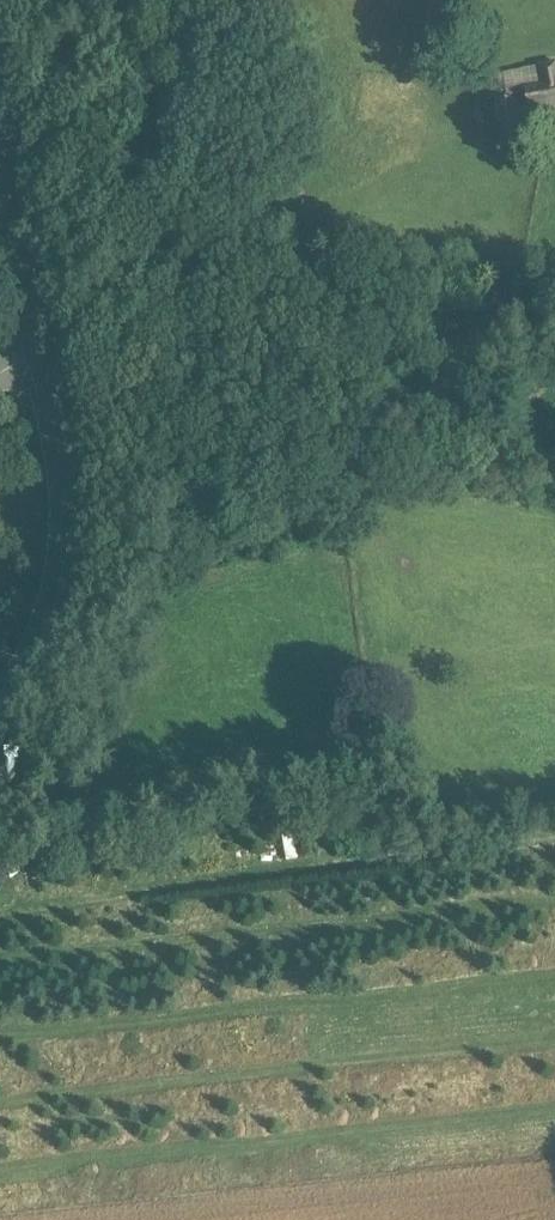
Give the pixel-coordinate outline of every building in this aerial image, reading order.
[(554,108),(554,60),(535,64),(535,66),(502,72),(506,97),(516,95),(517,109),(527,107),(528,113),(554,108)] [(516,123),(514,98),(495,99),(496,124),(516,123)]
